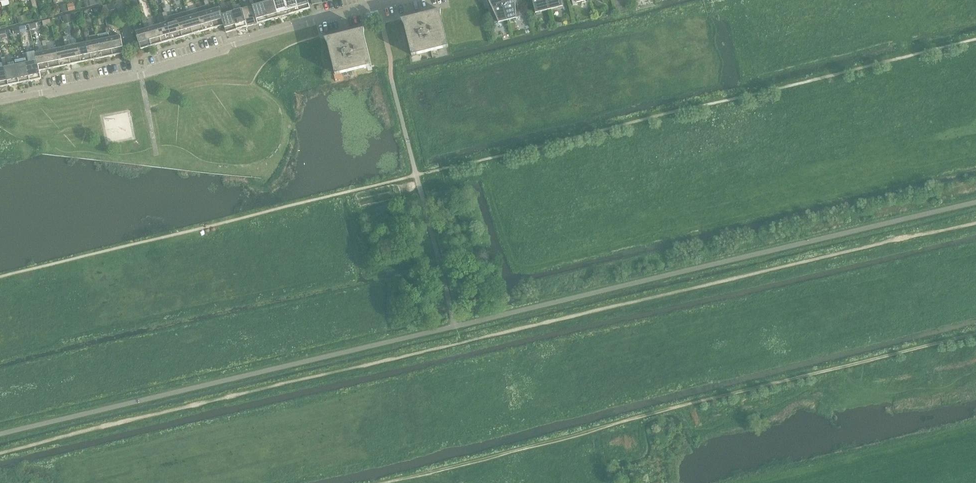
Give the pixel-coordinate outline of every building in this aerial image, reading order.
[(249,1),(250,6),(242,9),(247,27),(253,25),(254,25),(258,24),(253,6),(255,5),(253,0),(249,1)] [(263,3),(268,21),(274,19),(279,18),(273,0),(271,0),(263,3)] [(285,0),(273,0),(279,18),(283,16),(289,15),(285,0)] [(289,15),(295,13),(299,12),(296,0),(285,0),(289,15)] [(299,12),(304,11),(304,10),(310,8),(308,0),(296,0),(299,12)] [(490,8),(494,23),(498,22),(499,22),(507,20),(502,0),(488,0),(492,8),(490,8)] [(507,20),(515,18),(516,18),(520,17),(516,1),(515,2),(515,0),(502,0),(507,20)] [(535,13),(549,10),(546,0),(532,0),(535,13)] [(549,10),(562,7),(561,0),(546,0),(549,10)] [(114,3),(103,6),(104,12),(115,9),(114,3)] [(255,5),(253,6),(258,24),(262,23),(262,22),(268,21),(263,3),(255,5)] [(209,10),(211,9),(209,5),(205,6),(197,8),(198,13),(203,31),(210,29),(214,28),(209,10)] [(221,15),(224,25),(226,33),(232,31),(233,31),(237,30),(232,12),(234,11),(232,6),(228,7),(220,10),(222,14),(221,15)] [(211,9),(209,10),(214,28),(218,27),(224,25),(221,15),(222,14),(220,10),(219,7),(211,9)] [(190,15),(188,16),(193,34),(198,33),(203,31),(198,13),(197,8),(189,10),(190,15)] [(234,11),(232,12),(237,30),(241,29),(241,28),(247,27),(242,9),(234,11)] [(189,10),(176,14),(183,37),(189,35),(193,34),(188,16),(190,15),(189,10)] [(441,10),(401,20),(404,24),(412,56),(448,47),(440,15),(441,11),(441,10)] [(169,21),(167,22),(172,40),(177,39),(183,37),(176,14),(168,16),(166,12),(162,13),(164,18),(168,17),(169,21)] [(165,23),(157,25),(162,43),(168,41),(172,40),(167,22),(169,21),(168,17),(164,18),(165,23)] [(147,23),(143,24),(144,29),(136,31),(141,49),(147,47),(152,46),(146,28),(148,27),(147,23)] [(148,27),(146,28),(152,46),(156,45),(162,43),(157,25),(148,27)] [(327,38),(325,38),(325,39),(327,43),(335,75),(372,66),(364,34),(364,30),(364,29),(362,29),(327,38)] [(106,33),(98,35),(99,39),(103,58),(109,56),(109,57),(113,56),(109,37),(111,37),(110,32),(106,33)] [(109,37),(113,56),(118,55),(124,53),(120,35),(111,37),(109,37)] [(86,42),(78,44),(81,62),(88,61),(92,60),(88,42),(90,41),(89,36),(85,37),(86,42)] [(96,59),(103,58),(99,39),(90,41),(88,42),(92,60),(97,59),(96,59)] [(65,46),(56,48),(60,67),(66,65),(71,65),(67,46),(69,46),(68,41),(64,42),(65,46)] [(75,63),(81,62),(78,44),(69,46),(67,46),(71,65),(75,64),(75,63)] [(44,51),(35,53),(36,61),(37,60),(39,71),(40,71),(45,70),(50,69),(46,50),(48,50),(47,45),(43,46),(44,51)] [(48,50),(46,50),(50,69),(54,68),(60,67),(56,48),(48,50)] [(15,60),(16,65),(20,83),(26,82),(30,81),(26,63),(29,62),(28,57),(23,58),(15,60)] [(29,62),(26,63),(30,81),(35,80),(41,79),(40,71),(39,71),(37,60),(36,61),(29,62)] [(3,67),(0,68),(0,87),(4,86),(4,87),(9,86),(5,67),(7,67),(6,62),(2,63),(3,67)] [(7,67),(5,67),(9,86),(13,85),(13,84),(20,83),(16,65),(7,67)]
